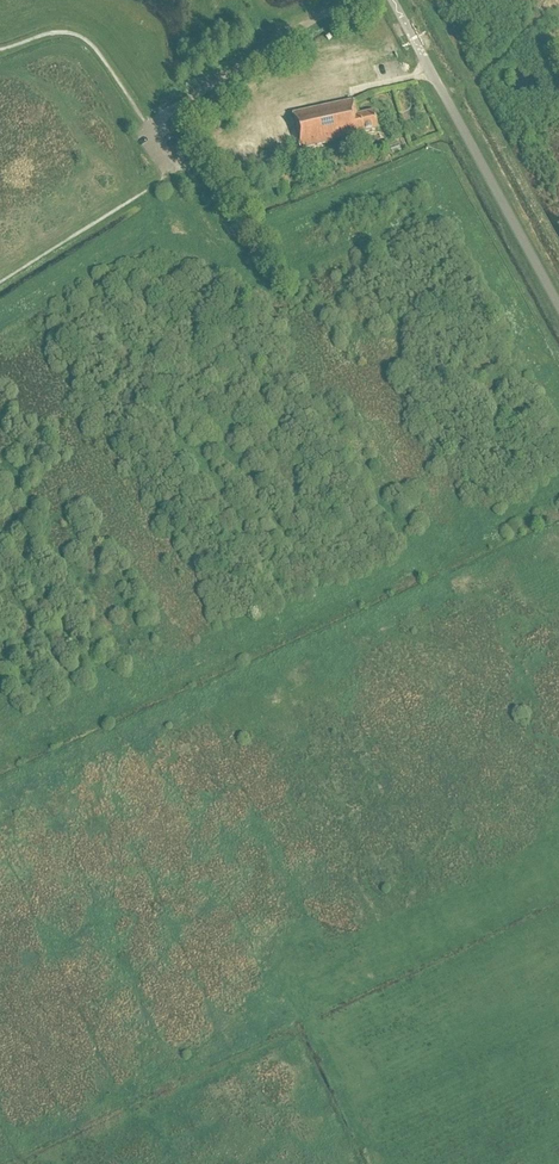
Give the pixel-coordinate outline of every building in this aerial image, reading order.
[(361,133),(379,129),(375,112),(357,116),(354,101),(293,114),(301,149),(354,137),(356,147),(364,145),(361,133)] [(286,174),(276,176),(280,197),(291,195),(286,174)]
